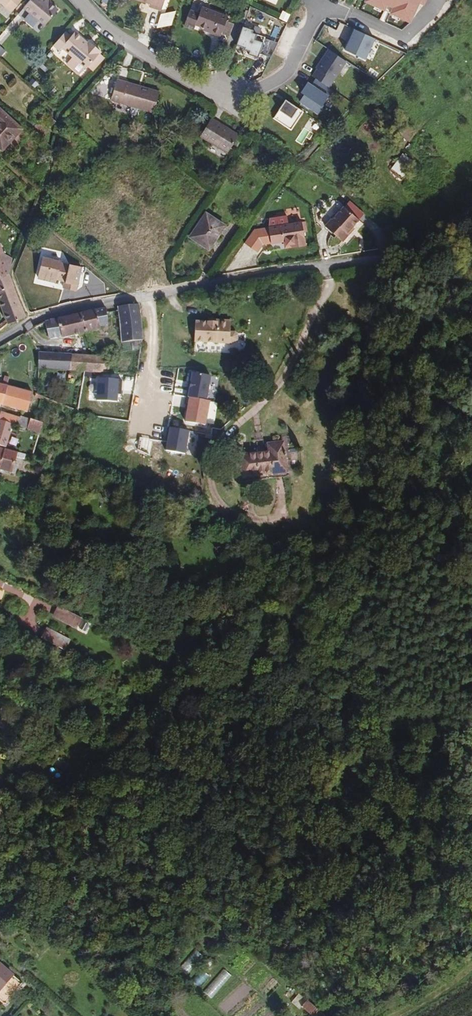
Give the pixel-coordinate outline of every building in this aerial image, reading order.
[(8,14),(19,1),(18,0),(0,0),(0,7),(8,14)] [(20,9),(41,27),(55,13),(45,4),(40,0),(29,0),(20,9)] [(147,7),(146,9),(157,13),(161,0),(129,0),(147,7)] [(365,0),(412,22),(422,0),(365,0)] [(216,33),(221,22),(222,19),(195,10),(192,16),(184,13),(178,28),(187,32),(189,27),(197,29),(203,32),(202,34),(214,38),(216,33)] [(291,13),(283,10),(279,19),(287,22),(291,13)] [(228,26),(221,22),(216,33),(224,37),(228,26)] [(249,31),(239,27),(232,47),(241,51),(247,35),(249,31)] [(376,37),(354,27),(343,53),(366,62),(376,37)] [(62,33),(50,46),(56,51),(58,49),(68,58),(80,67),(82,69),(83,69),(96,54),(97,53),(88,46),(87,48),(83,45),(71,34),(67,37),(62,33)] [(252,36),(247,35),(241,51),(241,52),(245,54),(252,36)] [(261,39),(252,36),(245,54),(244,57),(253,61),(255,56),(263,59),(269,43),(261,40),(261,39)] [(266,60),(272,45),(269,43),(263,59),(266,60)] [(348,62),(327,49),(311,75),(332,87),(348,62)] [(96,54),(83,69),(86,72),(99,56),(96,54)] [(80,67),(68,58),(62,64),(74,75),(80,67)] [(122,85),(122,82),(113,79),(107,100),(148,112),(154,92),(136,86),(136,89),(122,85)] [(305,111),(287,99),(273,118),(291,131),(305,111)] [(19,133),(0,116),(0,153),(19,133)] [(51,134),(55,130),(50,125),(52,123),(48,119),(43,125),(51,134)] [(240,138),(213,121),(202,139),(228,155),(240,138)] [(392,168),(404,175),(414,160),(402,152),(392,168)] [(343,230),(354,217),(339,205),(328,218),(326,216),(320,224),(338,239),(344,231),(343,230)] [(219,229),(201,218),(188,241),(206,251),(219,229)] [(302,245),(297,221),(264,228),(267,244),(281,241),(282,245),(288,243),(289,247),(302,245)] [(11,259),(2,257),(0,253),(0,260),(4,267),(6,266),(8,270),(11,259)] [(74,297),(81,272),(69,269),(69,272),(59,269),(60,266),(45,262),(38,283),(54,287),(56,284),(64,286),(63,293),(74,297)] [(7,279),(0,281),(0,310),(7,327),(24,319),(7,279)] [(138,344),(136,308),(116,311),(119,346),(138,344)] [(108,328),(106,313),(78,317),(81,337),(97,335),(97,329),(108,328)] [(59,320),(42,323),(45,340),(60,339),(60,341),(81,337),(78,317),(59,320)] [(193,321),(194,342),(228,342),(228,331),(233,331),(236,329),(236,324),(233,321),(228,322),(228,319),(215,319),(215,321),(193,321)] [(42,371),(68,374),(69,360),(38,356),(37,371),(42,371)] [(68,374),(96,378),(90,362),(69,360),(68,374)] [(96,378),(101,378),(102,370),(102,364),(100,363),(90,362),(96,378)] [(102,370),(101,378),(111,379),(112,372),(102,370)] [(206,425),(212,374),(191,371),(184,422),(206,425)] [(31,395),(0,387),(0,407),(27,414),(31,395)] [(0,416),(0,422),(13,426),(21,418),(2,412),(0,416)] [(40,424),(33,421),(28,420),(25,429),(37,433),(40,424)] [(0,422),(0,447),(5,448),(13,426),(0,422)] [(168,427),(166,451),(188,452),(189,429),(168,427)] [(275,458),(275,449),(260,450),(261,458),(233,460),(234,480),(277,477),(276,463),(277,463),(277,458),(275,458)] [(11,472),(16,454),(0,450),(0,469),(11,472)] [(83,573),(76,569),(71,580),(77,584),(83,573)] [(73,629),(78,620),(56,608),(55,608),(50,617),(73,629)] [(38,641),(62,653),(66,643),(44,631),(38,641)] [(203,956),(195,949),(179,969),(187,976),(203,956)] [(214,959),(209,955),(204,961),(209,965),(214,959)] [(13,991),(20,983),(0,966),(0,980),(13,991)] [(213,997),(230,974),(223,968),(206,992),(213,997)] [(209,977),(202,971),(192,983),(199,989),(209,977)] [(28,980),(23,976),(20,979),(25,984),(28,980)] [(13,991),(0,980),(0,1001),(3,1004),(13,991)] [(307,1002),(301,1008),(310,1015),(323,1015),(307,1002)]
